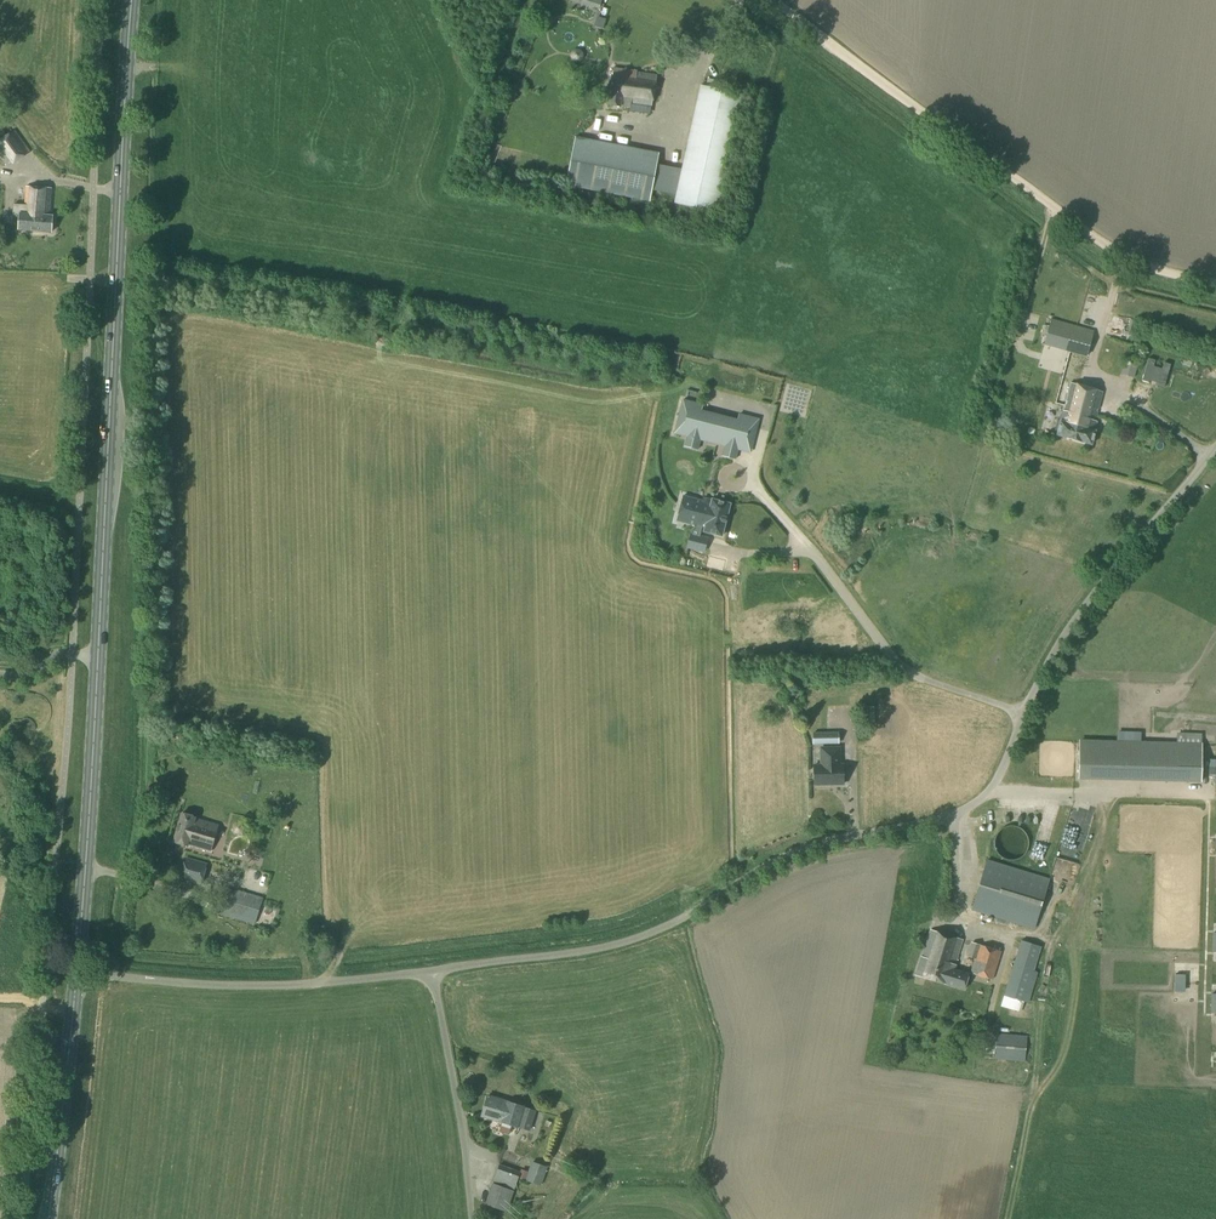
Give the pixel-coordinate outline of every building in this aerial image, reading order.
[(599,9),(602,0),(570,0),(599,9)] [(650,108),(655,76),(632,72),(632,71),(612,68),(606,105),(619,107),(630,109),(631,104),(650,108)] [(716,212),(742,94),(700,84),(674,203),(716,212)] [(598,133),(613,137),(615,129),(600,126),(598,133)] [(14,129),(6,135),(3,131),(0,133),(0,157),(8,168),(30,152),(14,129)] [(649,201),(658,153),(574,137),(565,185),(649,201)] [(48,215),(50,188),(25,186),(23,205),(12,205),(11,217),(18,217),(17,230),(50,233),(51,216),(48,215)] [(1084,357),(1091,331),(1049,320),(1042,345),(1084,357)] [(1138,376),(1140,365),(1128,363),(1125,374),(1138,376)] [(1056,421),(1052,434),(1055,435),(1055,436),(1072,441),(1090,445),(1094,431),(1093,431),(1096,423),(1093,422),(1101,392),(1085,388),(1070,384),(1062,412),(1061,411),(1058,422),(1056,421)] [(811,395),(796,394),(794,412),(809,413),(811,395)] [(709,416),(700,413),(681,408),(674,434),(686,437),(684,447),(698,450),(700,440),(703,441),(709,416)] [(752,427),(728,420),(721,446),(724,446),(738,450),(745,452),(752,427)] [(711,503),(683,496),(683,497),(678,516),(687,519),(686,523),(704,528),(703,532),(721,536),(730,504),(712,500),(711,503)] [(708,559),(706,565),(721,569),(724,557),(717,555),(716,555),(715,561),(708,559)] [(875,725),(874,708),(864,708),(864,725),(875,725)] [(838,732),(813,733),(813,734),(813,744),(838,743),(838,732)] [(1078,772),(1200,776),(1201,739),(1079,735),(1078,772)] [(839,774),(838,749),(819,749),(820,766),(812,766),(813,783),(831,782),(831,785),(842,785),(842,774),(839,774)] [(209,852),(217,824),(195,818),(196,818),(180,813),(172,842),(187,846),(209,852)] [(1075,823),(1071,822),(1064,847),(1080,852),(1090,817),(1078,814),(1075,823)] [(1011,861),(1013,861),(1016,860),(1018,859),(1020,858),(1022,856),(1024,854),(1026,852),(1027,850),(1027,847),(1028,845),(1028,843),(1027,841),(1027,838),(1026,836),(1024,834),(1023,832),(1021,830),(1018,828),(1016,827),(1014,827),(1012,826),(1010,826),(1008,827),(1006,827),(1004,827),(1002,829),(1000,830),(998,832),(996,834),(995,836),(994,837),(993,839),(993,841),(993,843),(993,846),(993,848),(994,850),(995,851),(996,854),(998,856),(1000,858),(1002,859),(1003,860),(1005,861),(1007,861),(1009,861),(1011,861)] [(202,882),(207,864),(185,858),(180,876),(202,882)] [(1062,859),(1058,866),(1064,870),(1069,863),(1062,859)] [(1034,929),(1049,880),(986,861),(971,909),(1034,929)] [(255,925),(262,903),(245,898),(222,890),(214,913),(238,920),(255,925)] [(1052,915),(1054,900),(1046,899),(1044,914),(1052,915)] [(920,958),(954,970),(955,965),(953,965),(961,941),(929,930),(920,958)] [(312,948),(321,948),(320,934),(311,934),(312,948)] [(1041,947),(1020,941),(1000,1006),(1021,1013),(1024,1002),(1029,1003),(1038,973),(1033,971),(1041,947)] [(992,980),(1001,951),(971,942),(967,957),(975,959),(970,973),(992,980)] [(968,975),(954,970),(920,958),(914,975),(943,985),(943,984),(963,990),(968,975)] [(1024,1062),(1027,1036),(996,1033),(994,1060),(1024,1062)] [(487,1097),(481,1118),(501,1123),(501,1124),(505,1125),(517,1128),(528,1132),(534,1112),(522,1108),(523,1108),(511,1104),(487,1097)] [(541,1186),(547,1167),(532,1162),(525,1180),(541,1186)] [(506,1212),(520,1172),(498,1164),(485,1204),(506,1212)]
